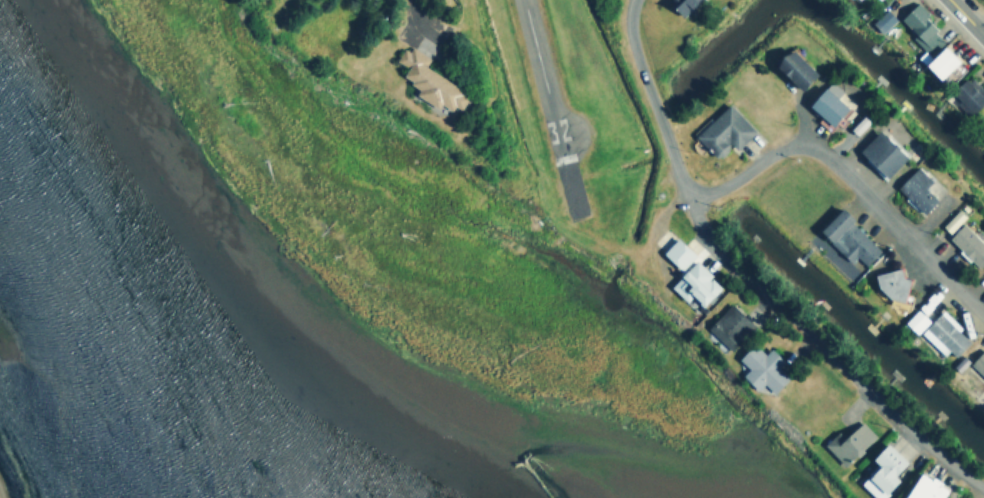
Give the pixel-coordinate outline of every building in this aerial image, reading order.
[(678,16),(696,0),(670,0),(673,3),(669,6),(678,16)] [(923,49),(915,56),(920,62),(943,41),(920,17),(925,13),(914,1),(896,18),(923,49)] [(869,22),(879,33),(893,18),(883,8),(869,22)] [(421,68),(427,56),(404,44),(395,61),(404,65),(398,77),(416,86),(412,95),(433,106),(436,101),(456,112),(467,92),(421,68)] [(935,79),(954,60),(940,46),(921,64),(935,79)] [(813,73),(786,47),(770,65),(797,90),(813,73)] [(978,87),(966,74),(948,92),(968,114),(983,99),(983,82),(978,87)] [(805,104),(827,126),(845,108),(834,97),(840,90),(828,79),(805,104)] [(733,149),(752,131),(725,104),(692,136),(714,159),(729,145),(733,149)] [(854,152),(882,178),(902,156),(874,130),(854,152)] [(933,199),(921,188),(929,180),(913,166),(893,188),(920,213),(933,199)] [(947,233),(963,215),(955,208),(939,226),(947,233)] [(863,264),(878,248),(835,209),(815,231),(848,261),(853,255),(863,264)] [(983,259),(983,247),(961,222),(945,237),(974,268),(983,259)] [(676,270),(692,254),(674,237),(659,252),(676,270)] [(719,285),(691,260),(667,286),(683,301),(687,295),(699,306),(719,285)] [(872,274),(880,303),(906,295),(898,266),(872,274)] [(704,326),(726,350),(751,326),(729,302),(704,326)] [(913,334),(927,319),(914,307),(901,322),(913,334)] [(944,357),(963,337),(955,329),(958,326),(939,308),(917,332),(944,357)] [(771,393),(786,377),(774,366),(781,359),(767,347),(761,353),(749,342),(735,358),(745,368),(738,375),(754,390),(760,383),(771,393)] [(979,349),(965,363),(983,381),(983,353),(979,349)] [(840,465),(873,436),(859,420),(841,436),(835,430),(820,443),(840,465)] [(895,480),(890,475),(903,461),(882,442),(867,459),(874,465),(857,483),(873,497),(879,497),(895,480)] [(948,492),(917,471),(899,497),(944,497),(948,492)]
